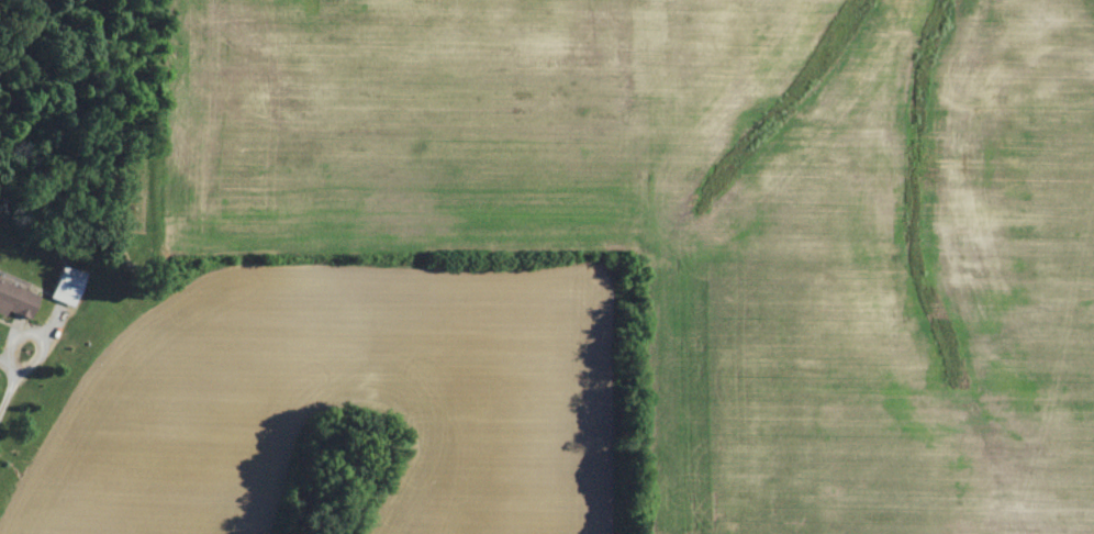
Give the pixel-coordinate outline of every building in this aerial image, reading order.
[(74,305),(83,271),(58,264),(48,298),(74,305)] [(0,281),(0,309),(22,318),(32,294),(0,281)]
